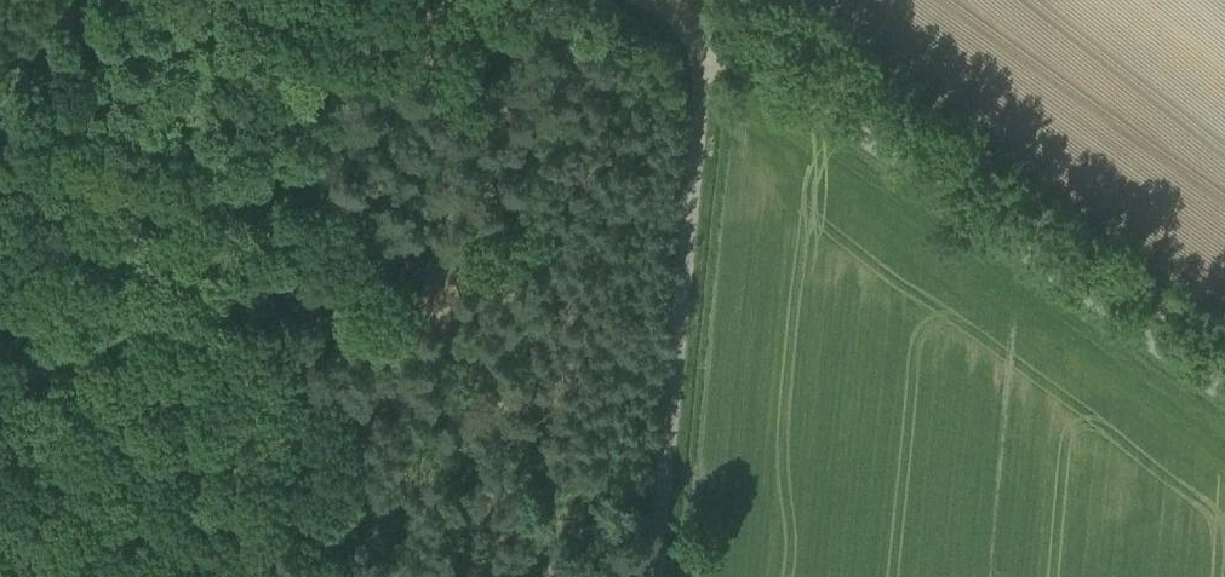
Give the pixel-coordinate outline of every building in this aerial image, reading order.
[(708,537),(692,536),(692,547),(707,547),(708,537)]
